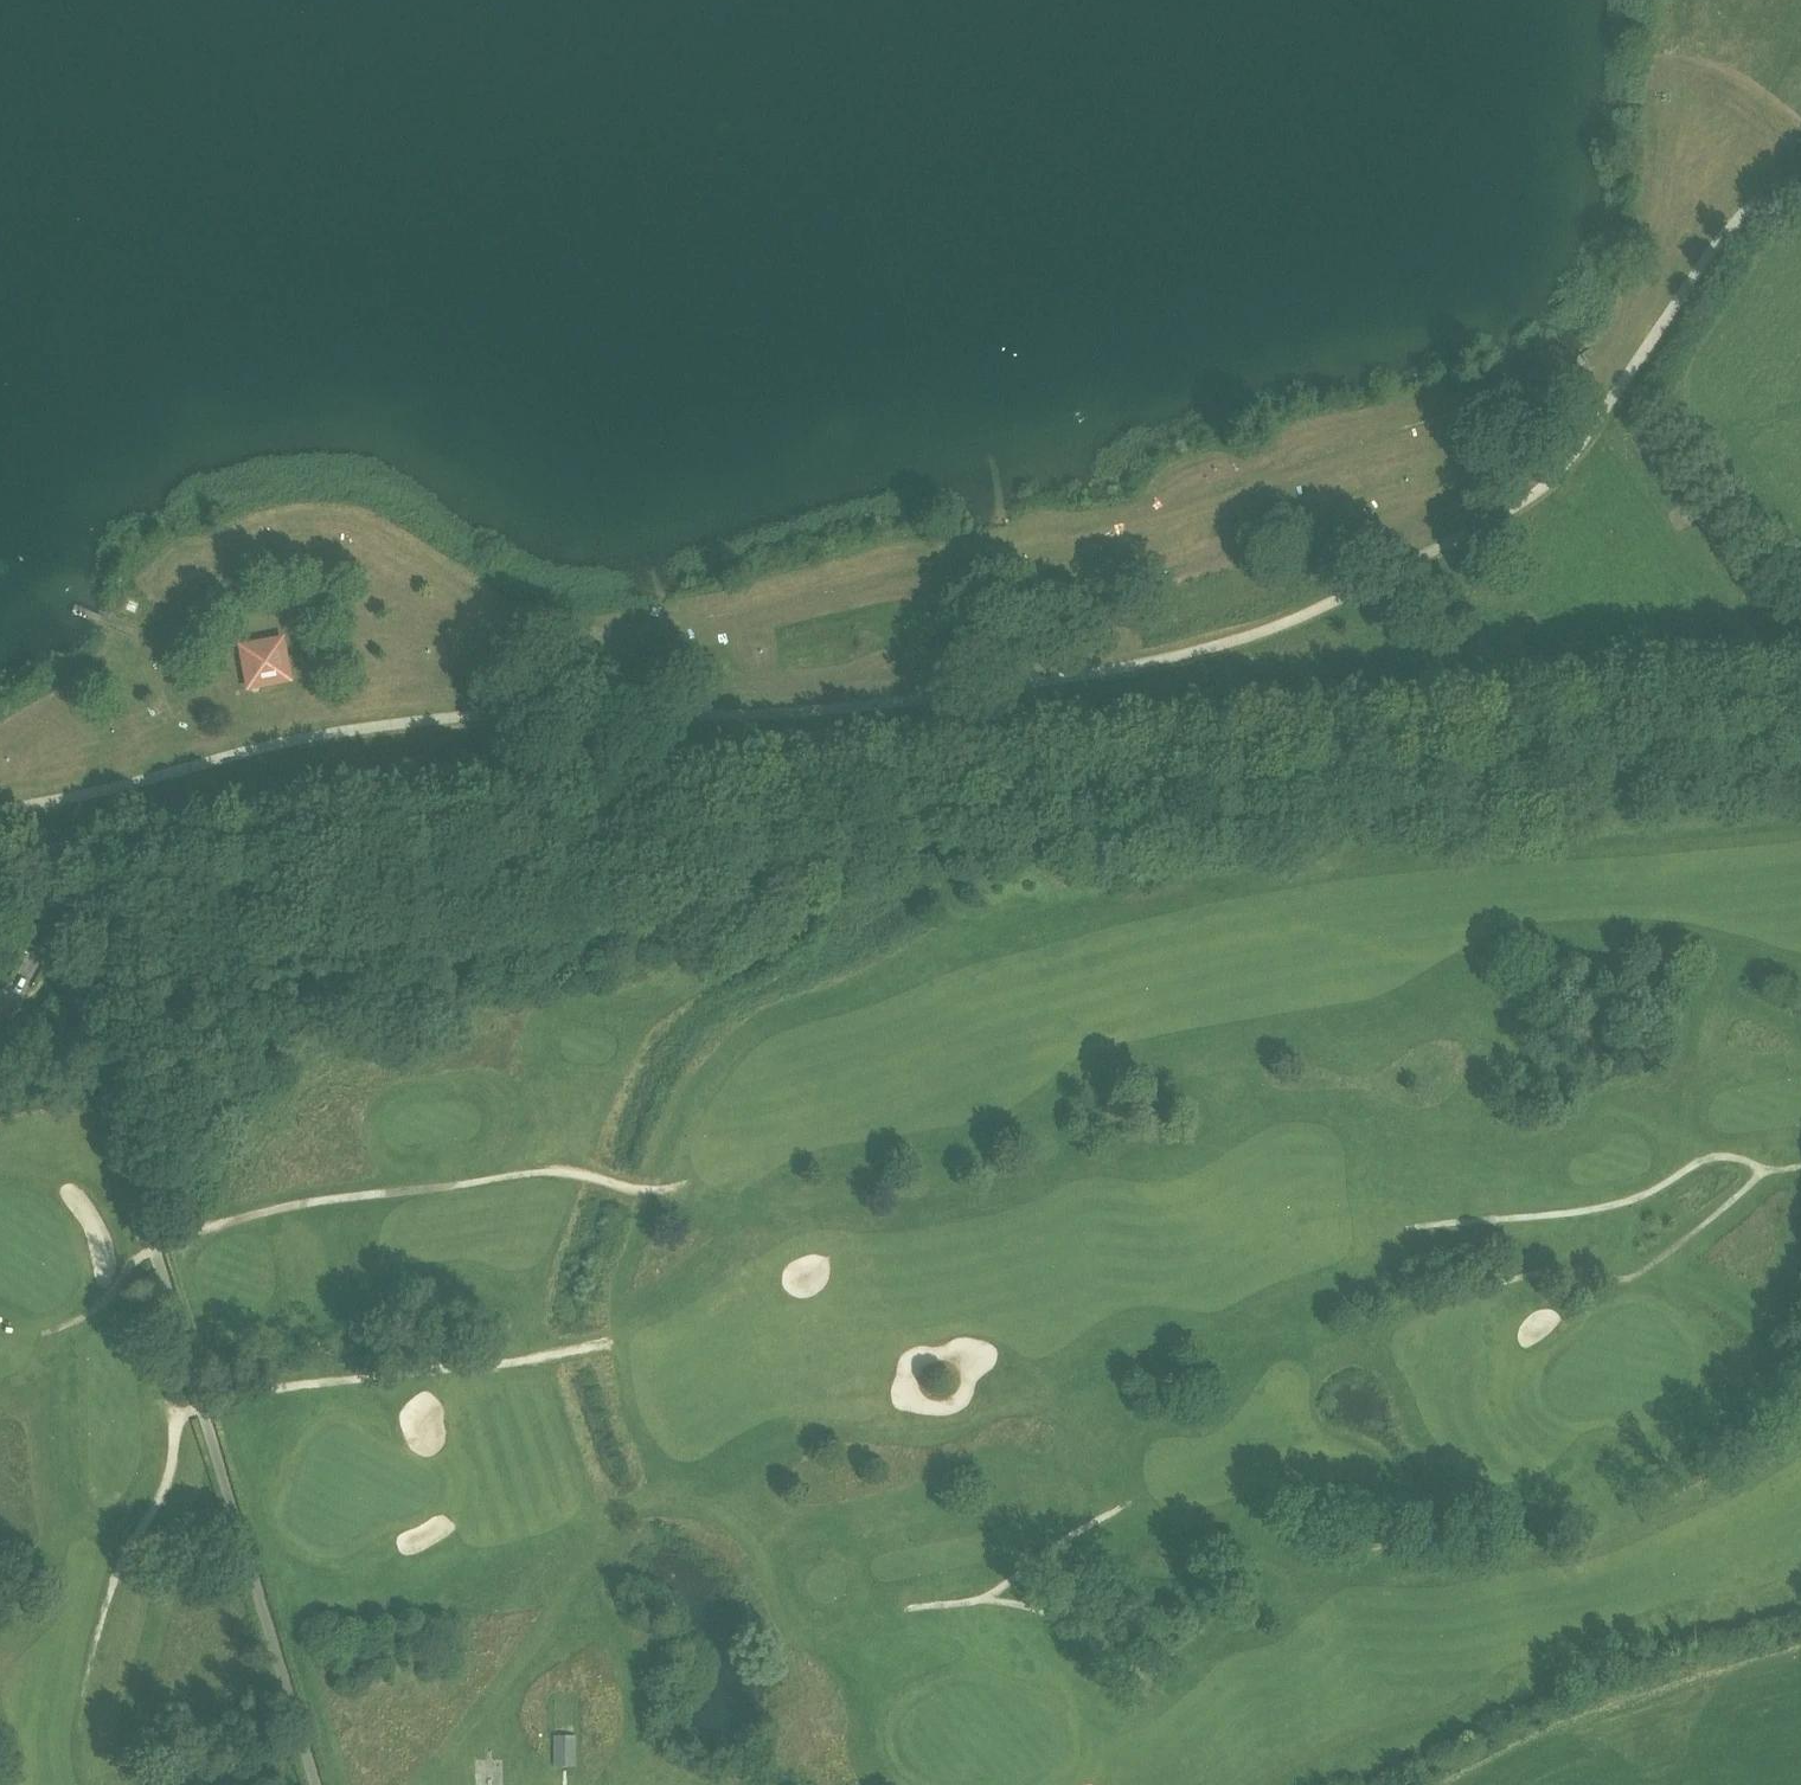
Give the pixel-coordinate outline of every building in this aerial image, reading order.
[(237,644),(247,691),(294,682),(284,635),(237,644)] [(411,1542),(416,1554),(438,1547),(434,1534),(411,1542)] [(554,1737),(554,1766),(576,1766),(576,1737),(554,1737)]
